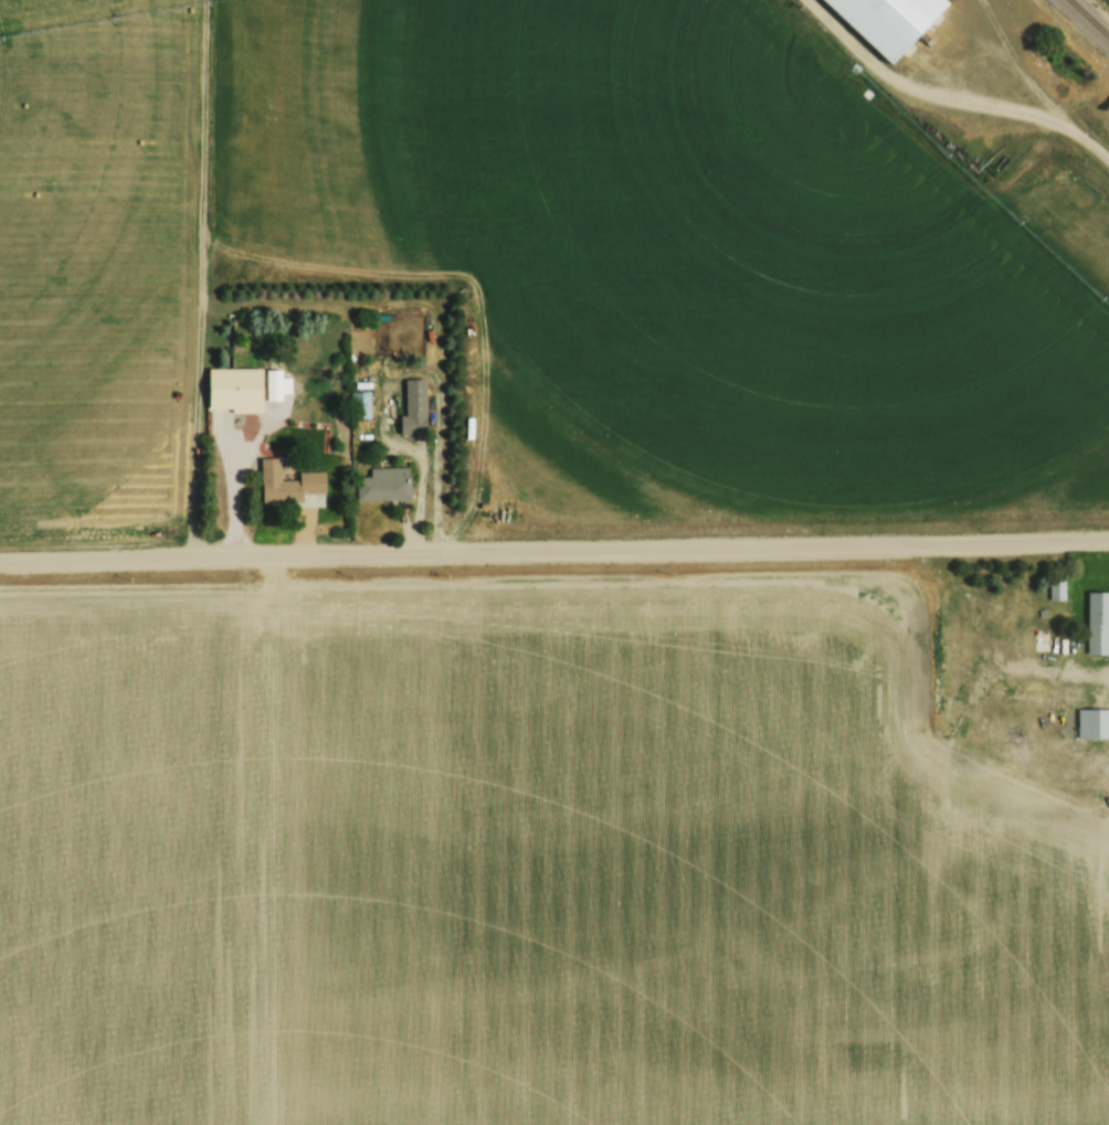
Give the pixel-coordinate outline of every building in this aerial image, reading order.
[(890,64),(947,1),(946,0),(819,0),(890,64)] [(207,410),(213,410),(213,434),(232,434),(232,413),(262,413),(262,368),(207,368),(207,410)] [(400,433),(426,433),(426,379),(405,379),(405,416),(400,416),(400,433)] [(369,391),(351,391),(351,418),(369,418),(369,391)] [(261,504),(317,503),(317,498),(324,498),(324,471),(298,472),(298,479),(280,479),(280,457),(260,457),(261,504)] [(409,500),(409,467),(369,467),(369,476),(356,476),(356,500),(409,500)] [(1063,599),(1063,580),(1050,580),(1050,599),(1063,599)] [(1108,654),(1108,591),(1086,591),(1086,654),(1108,654)] [(1108,737),(1108,709),(1078,709),(1078,737),(1108,737)] [(962,766),(966,745),(953,742),(949,764),(962,766)]
